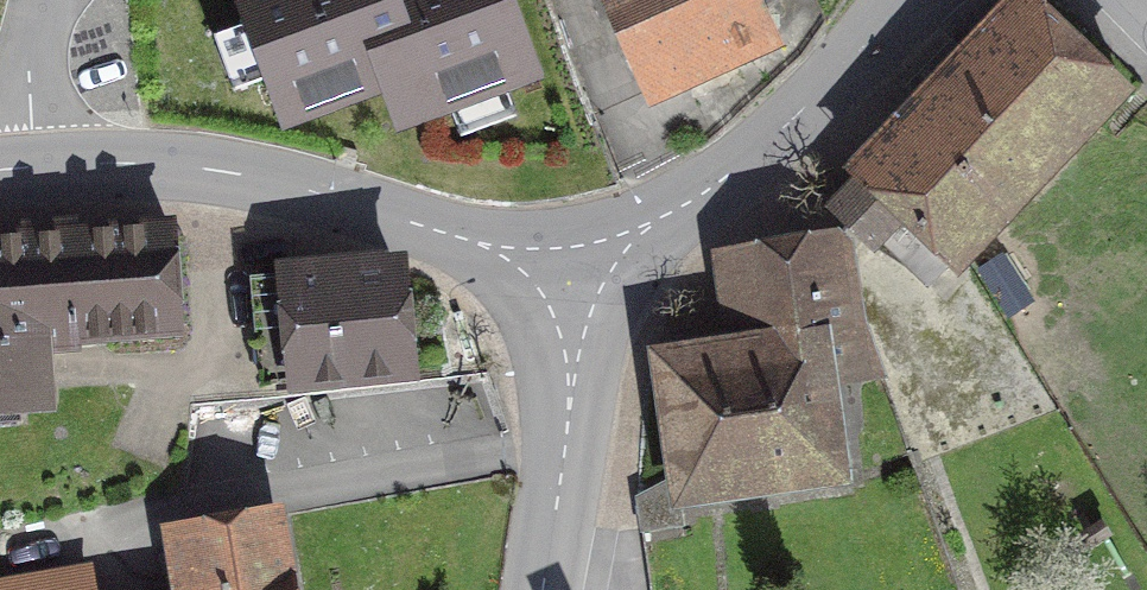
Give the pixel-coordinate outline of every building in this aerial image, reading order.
[(284,120),(381,86),(397,130),(541,79),(513,0),(420,0),(396,8),(393,0),(241,0),(284,120)] [(782,0),(605,0),(646,92),(764,39),(754,17),(782,0)] [(947,269),(1119,89),(1026,0),(1023,0),(852,179),(855,181),(826,211),(870,253),(878,244),(925,289),(945,267),(947,269)] [(0,244),(0,403),(40,400),(36,341),(172,332),(166,232),(0,244)] [(820,239),(730,254),(744,348),(655,361),(676,500),(836,477),(817,344),(846,340),(832,249),(820,239)] [(259,387),(403,375),(393,273),(360,276),(359,271),(249,283),(259,387)] [(270,520),(177,536),(186,589),(282,589),(270,520)]
